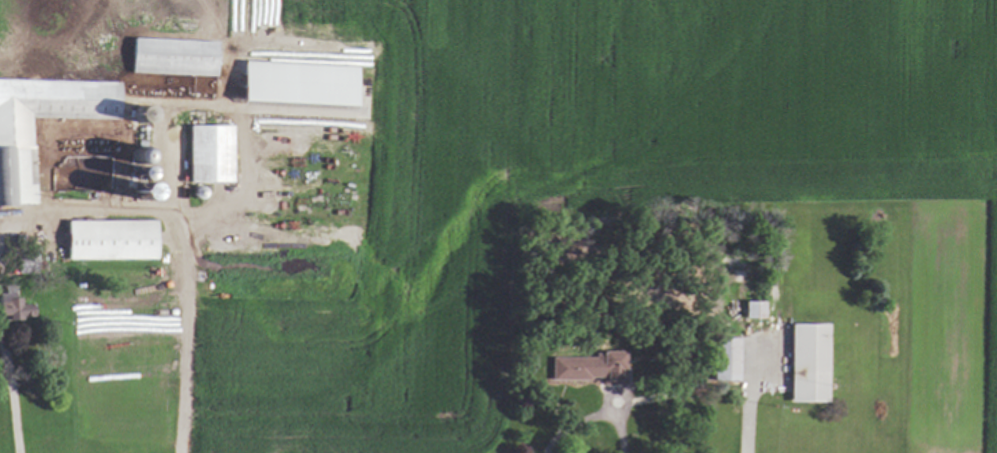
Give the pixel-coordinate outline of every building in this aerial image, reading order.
[(128,72),(213,76),(214,41),(130,37),(128,72)] [(350,106),(353,66),(240,60),(238,100),(350,106)] [(105,117),(105,110),(102,110),(102,87),(109,87),(109,90),(118,90),(118,80),(0,80),(0,204),(32,204),(32,117),(105,117)] [(186,125),(187,182),(231,181),(231,124),(186,125)] [(154,220),(64,221),(65,259),(154,258),(154,220)] [(28,318),(27,304),(11,305),(11,285),(0,285),(0,291),(0,293),(0,320),(28,318)] [(742,317),(762,318),(763,301),(742,301),(742,317)] [(828,323),(789,323),(788,401),(826,402),(828,323)] [(738,380),(738,338),(712,338),(711,380),(738,380)] [(549,380),(622,379),(622,351),(592,351),(592,356),(549,357),(549,380)]
